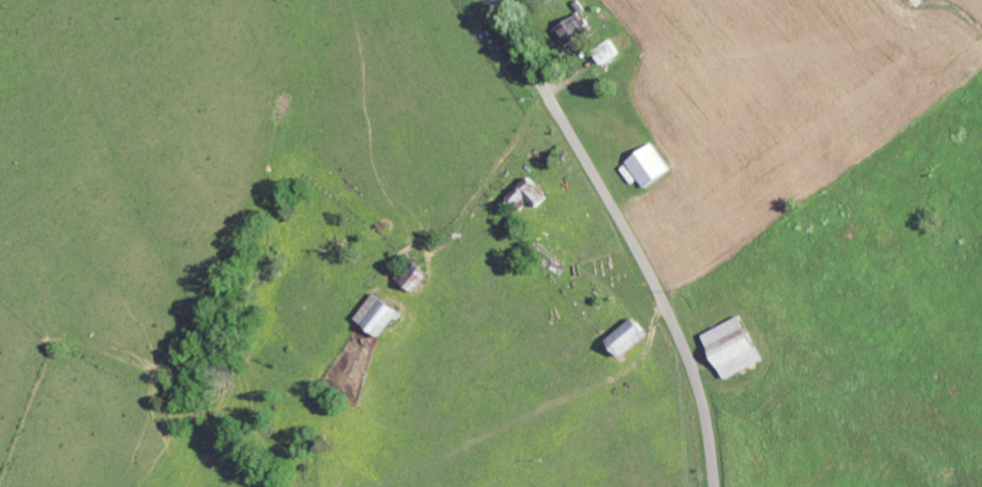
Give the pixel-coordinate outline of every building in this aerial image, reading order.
[(580,18),(553,30),(561,46),(587,34),(580,18)] [(628,162),(647,188),(673,169),(654,143),(628,162)] [(541,206),(552,194),(532,175),(514,195),(520,201),(527,194),(541,206)] [(402,309),(377,292),(359,319),(385,335),(402,309)] [(707,334),(728,378),(767,359),(745,315),(707,334)] [(609,340),(624,357),(651,332),(636,316),(609,340)]
